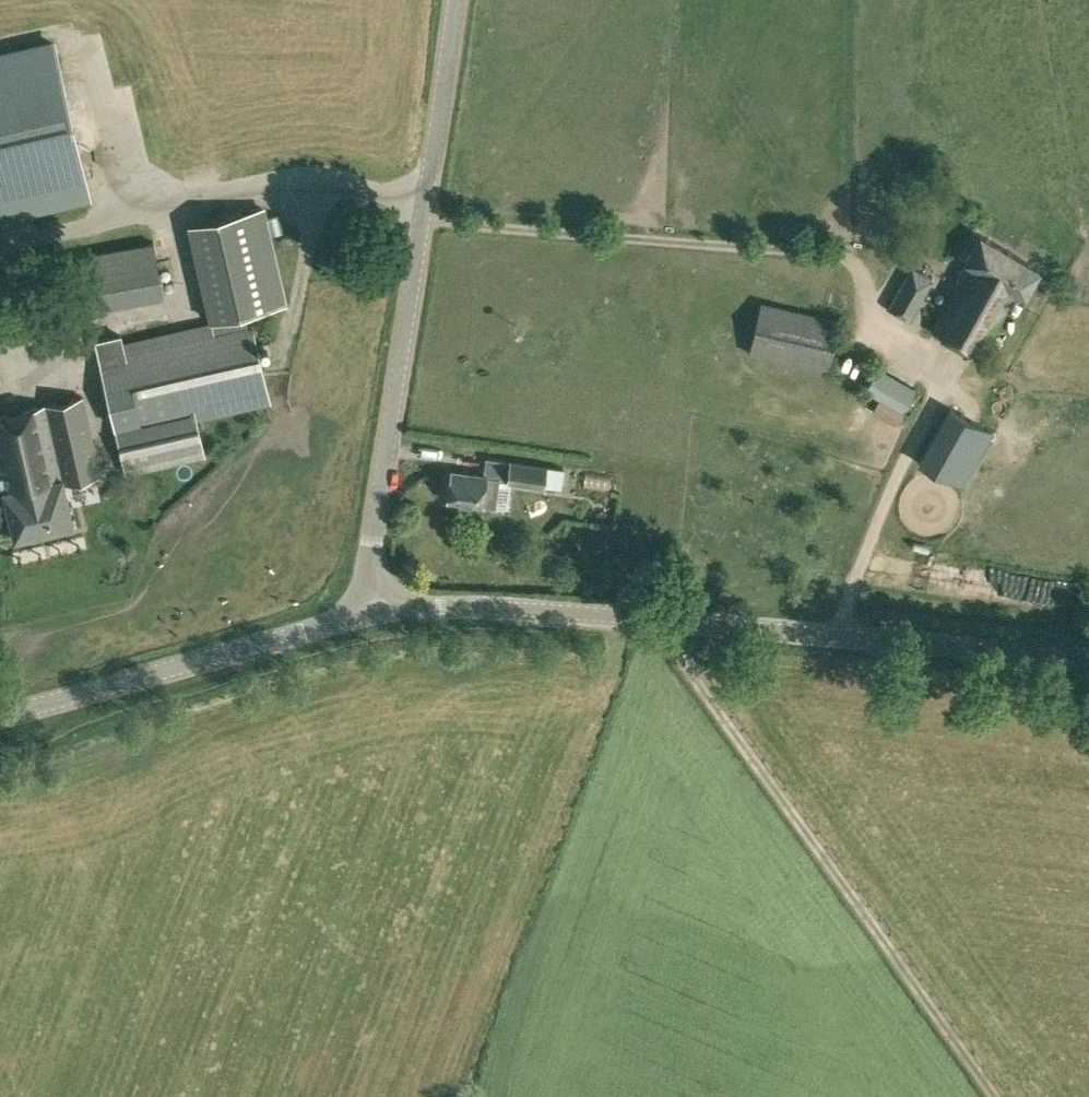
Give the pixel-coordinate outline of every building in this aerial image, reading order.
[(0,55),(0,214),(89,193),(54,43),(0,55)] [(97,347),(125,473),(204,455),(196,420),(270,403),(250,312),(287,303),(270,232),(264,205),(186,223),(209,321),(97,347)] [(277,214),(267,216),(270,232),(280,230),(277,214)] [(931,328),(978,355),(1017,290),(1025,294),(1030,286),(1038,291),(1045,278),(1037,274),(1039,270),(980,234),(965,260),(956,278),(958,279),(931,328)] [(4,295),(10,332),(89,319),(87,308),(163,295),(155,250),(80,264),(83,281),(4,295)] [(888,306),(910,318),(934,278),(912,265),(888,306)] [(748,353),(828,372),(840,320),(761,301),(748,353)] [(864,388),(902,410),(915,387),(876,366),(864,388)] [(13,539),(73,525),(64,483),(100,474),(82,396),(0,415),(0,483),(13,539)] [(917,460),(963,486),(993,432),(947,406),(917,460)] [(482,504),(494,505),(498,479),(561,488),(564,467),(485,456),(483,474),(452,470),(448,500),(482,504)]
